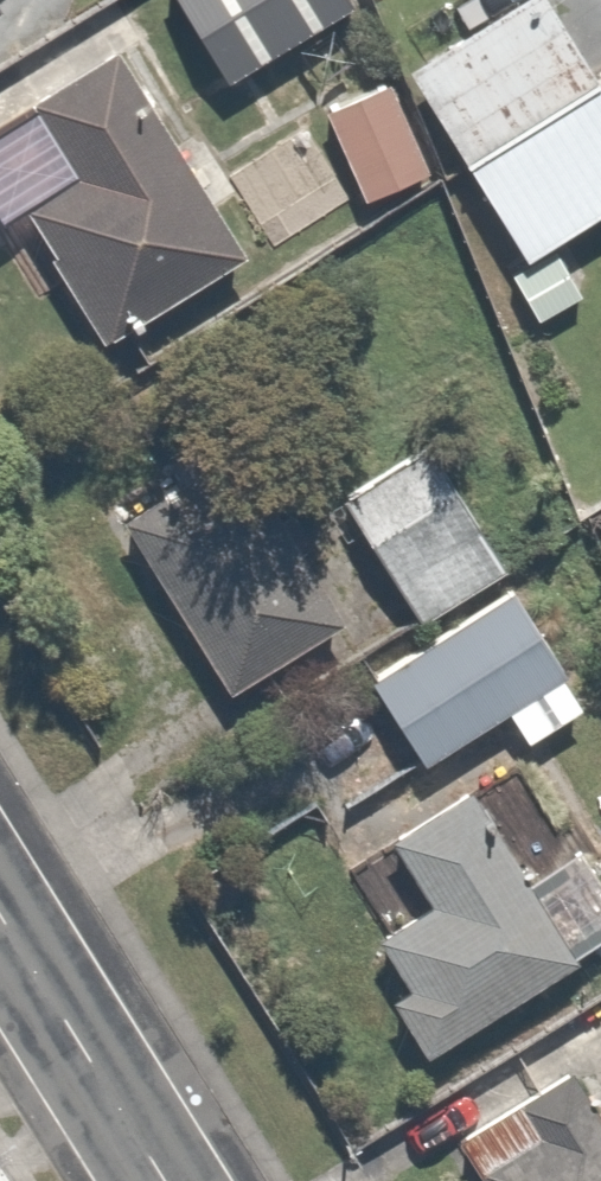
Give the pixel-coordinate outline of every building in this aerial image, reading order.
[(337,0),(159,0),(210,83),(339,3),(337,0)] [(388,64),(512,253),(600,194),(600,108),(530,0),(486,0),(388,64)] [(227,255),(104,47),(17,99),(59,171),(11,199),(91,336),(227,255)] [(373,81),(310,109),(351,201),(414,173),(373,81)] [(95,495),(119,536),(211,689),(327,619),(211,425),(95,495)] [(423,454),(340,506),(409,616),(492,564),(423,454)] [(355,662),(364,677),(402,739),(414,759),(494,710),(514,742),(570,708),(491,579),(364,656),(355,662)] [(383,839),(422,899),(366,935),(396,982),(379,993),(417,1051),(600,931),(600,890),(564,833),(510,869),(475,815),(460,825),(439,792),(378,831),(383,839)] [(469,1180),(600,1180),(600,1132),(558,1059),(445,1126),(470,1168),(463,1171),(469,1180)]
